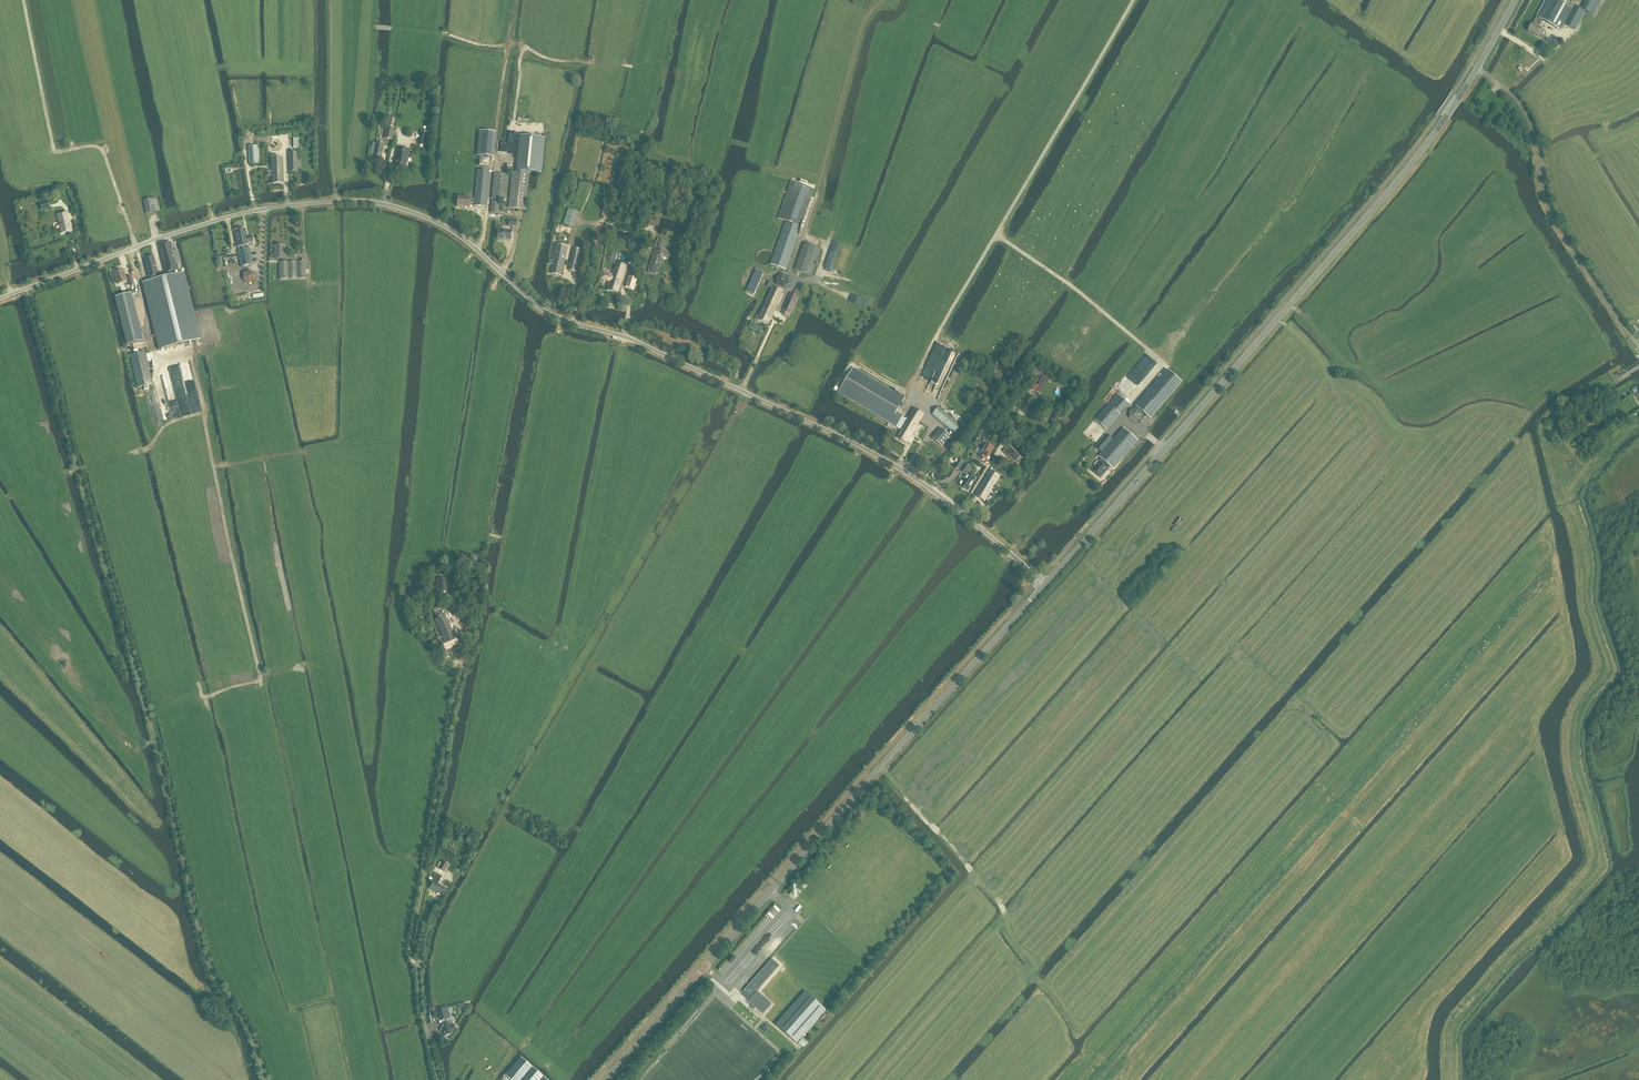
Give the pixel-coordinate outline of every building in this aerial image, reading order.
[(1574,0),(1546,0),(1537,17),(1533,25),(1533,24),(1529,32),(1538,37),(1542,30),(1539,28),(1543,20),(1561,30),(1564,24),(1565,25),(1576,31),(1586,12),(1594,16),(1603,0),(1587,0),(1582,10),(1575,6),(1574,6),(1574,5),(1572,4),(1574,0)] [(387,124),(387,126),(394,127),(394,126),(396,118),(389,117),(387,124)] [(392,140),(394,128),(387,127),(385,138),(392,140)] [(493,157),(495,132),(479,130),(476,156),(493,157)] [(425,146),(427,133),(422,132),(422,134),(420,134),(420,140),(419,140),(418,145),(425,146)] [(521,136),(517,174),(512,173),(508,208),(526,210),(529,172),(541,173),(544,138),(521,136)] [(376,144),(374,144),(371,159),(374,159),(373,160),(381,161),(384,145),(376,144)] [(250,164),(259,164),(257,146),(248,147),(250,164)] [(405,172),(409,150),(398,148),(394,170),(405,172)] [(289,153),(290,172),(297,172),(297,153),(289,153)] [(272,184),(283,183),(282,157),(271,158),(271,172),(267,172),(268,176),(272,176),(272,184)] [(486,207),(489,171),(478,170),(475,199),(469,199),(469,198),(458,197),(457,207),(468,208),(469,203),(474,204),(474,206),(486,207)] [(506,201),(508,175),(494,174),(492,200),(506,201)] [(771,265),(786,270),(815,190),(792,181),(779,219),(786,221),(771,265)] [(146,214),(160,211),(157,198),(144,201),(146,214)] [(498,214),(499,202),(492,201),(491,213),(498,214)] [(41,211),(50,208),(48,202),(40,204),(41,211)] [(572,228),(577,211),(568,209),(563,225),(572,228)] [(66,213),(57,215),(62,234),(71,232),(66,213)] [(254,242),(253,236),(247,237),(245,228),(234,231),(238,248),(238,247),(239,251),(238,251),(241,267),(253,265),(250,249),(249,249),(248,246),(249,245),(248,243),(254,242)] [(511,241),(512,231),(498,230),(497,240),(511,241)] [(664,249),(666,242),(658,240),(648,273),(654,275),(656,268),(658,269),(662,257),(668,259),(670,253),(665,251),(666,249),(664,249)] [(159,246),(162,256),(162,258),(161,258),(165,274),(166,274),(177,271),(178,270),(176,263),(175,259),(178,258),(180,258),(178,253),(178,250),(177,251),(173,252),(173,251),(171,243),(169,243),(160,246),(159,246)] [(811,276),(821,250),(804,243),(794,270),(811,276)] [(274,259),(286,259),(285,245),(274,245),(274,259)] [(568,248),(562,246),(557,245),(554,261),(550,260),(549,264),(553,265),(551,274),(562,277),(568,248)] [(581,273),(586,252),(574,249),(569,271),(581,273)] [(772,259),(772,257),(772,256),(772,254),(771,253),(770,252),(769,251),(767,250),(766,250),(764,250),(763,250),(761,250),(760,251),(759,252),(758,253),(757,255),(757,256),(757,258),(757,259),(757,261),(758,262),(759,263),(760,264),(762,265),(763,265),(765,265),(766,265),(768,265),(769,264),(770,263),(771,262),(772,260),(772,259)] [(229,265),(235,264),(234,255),(227,256),(229,265)] [(159,276),(154,257),(144,259),(149,279),(159,276)] [(280,280),(306,279),(306,262),(280,263),(280,280)] [(618,295),(627,266),(616,262),(612,275),(607,273),(606,274),(604,274),(602,279),(610,282),(607,291),(618,295)] [(128,279),(127,279),(123,270),(114,274),(118,285),(127,281),(129,287),(134,285),(132,277),(127,279),(128,279)] [(255,281),(255,274),(250,271),(243,274),(243,281),(249,284),(255,281)] [(183,273),(144,283),(160,350),(199,340),(183,273)] [(789,284),(788,277),(782,275),(776,279),(777,286),(783,288),(789,284)] [(634,290),(637,279),(629,277),(626,288),(634,290)] [(773,287),(774,284),(770,282),(767,287),(772,289),(758,320),(769,325),(784,292),(773,287)] [(115,298),(127,345),(143,341),(131,294),(115,298)] [(784,315),(787,310),(791,312),(797,298),(790,294),(782,314),(784,315)] [(145,352),(130,356),(138,388),(143,387),(144,391),(150,390),(149,385),(153,384),(145,352)] [(853,368),(839,393),(890,423),(897,427),(903,417),(896,413),(899,408),(902,410),(905,405),(902,403),(905,399),(853,368)] [(1136,407),(1150,419),(1182,383),(1167,370),(1136,407)] [(1000,380),(1003,375),(996,371),(993,376),(1000,380)] [(1042,393),(1048,379),(1043,376),(1039,386),(1037,391),(1042,393)] [(1107,430),(1129,405),(1118,395),(1096,420),(1107,430)] [(954,434),(961,427),(939,408),(933,415),(954,434)] [(907,444),(924,415),(914,409),(908,419),(907,418),(906,419),(903,417),(897,427),(897,428),(901,430),(897,438),(907,444)] [(1141,420),(1142,413),(1137,409),(1130,411),(1129,418),(1135,422),(1141,420)] [(943,448),(951,438),(941,429),(933,439),(943,448)] [(1113,469),(1137,441),(1124,430),(1100,457),(1102,459),(1092,471),(1101,478),(1111,467),(1113,469)] [(1102,452),(1113,440),(1107,435),(1096,448),(1102,452)] [(986,460),(993,448),(986,444),(979,456),(986,460)] [(1009,447),(1007,449),(1014,456),(1018,459),(1019,457),(1020,457),(1010,446),(1009,447)] [(977,462),(980,458),(973,454),(971,459),(977,462)] [(968,473),(971,467),(965,464),(961,472),(968,476),(964,482),(963,481),(962,481),(960,484),(961,485),(962,485),(961,487),(963,488),(963,489),(966,491),(966,490),(968,491),(976,478),(969,474),(968,473)] [(1000,477),(992,472),(990,471),(983,482),(989,485),(990,483),(995,485),(1000,477)] [(985,501),(995,485),(990,483),(989,485),(983,482),(975,495),(985,501)] [(437,593),(448,592),(447,588),(448,588),(448,586),(447,586),(445,578),(435,580),(437,593)] [(456,637),(455,637),(447,615),(437,619),(445,642),(442,643),(445,649),(458,643),(456,637)] [(449,864),(443,861),(439,869),(445,872),(449,864)] [(445,888),(438,884),(437,884),(439,881),(440,882),(442,877),(436,874),(430,885),(432,886),(430,889),(441,895),(445,888)] [(746,993),(743,996),(748,1000),(749,1001),(754,1005),(753,1005),(752,1007),(754,1009),(756,1008),(756,1007),(758,1008),(764,1013),(763,1014),(764,1014),(772,1004),(771,1005),(757,992),(780,966),(772,959),(744,991),(746,993)] [(776,1025),(797,1044),(802,1038),(826,1010),(806,992),(776,1025)] [(448,1008),(437,1010),(440,1020),(450,1018),(448,1008)] [(449,1022),(441,1024),(442,1028),(441,1028),(442,1031),(443,1031),(444,1037),(452,1035),(451,1032),(456,1030),(454,1024),(450,1025),(449,1022)] [(675,1032),(661,1047),(666,1051),(679,1035),(677,1033),(675,1032)] [(521,1058),(505,1076),(510,1079),(547,1079),(521,1058)]
